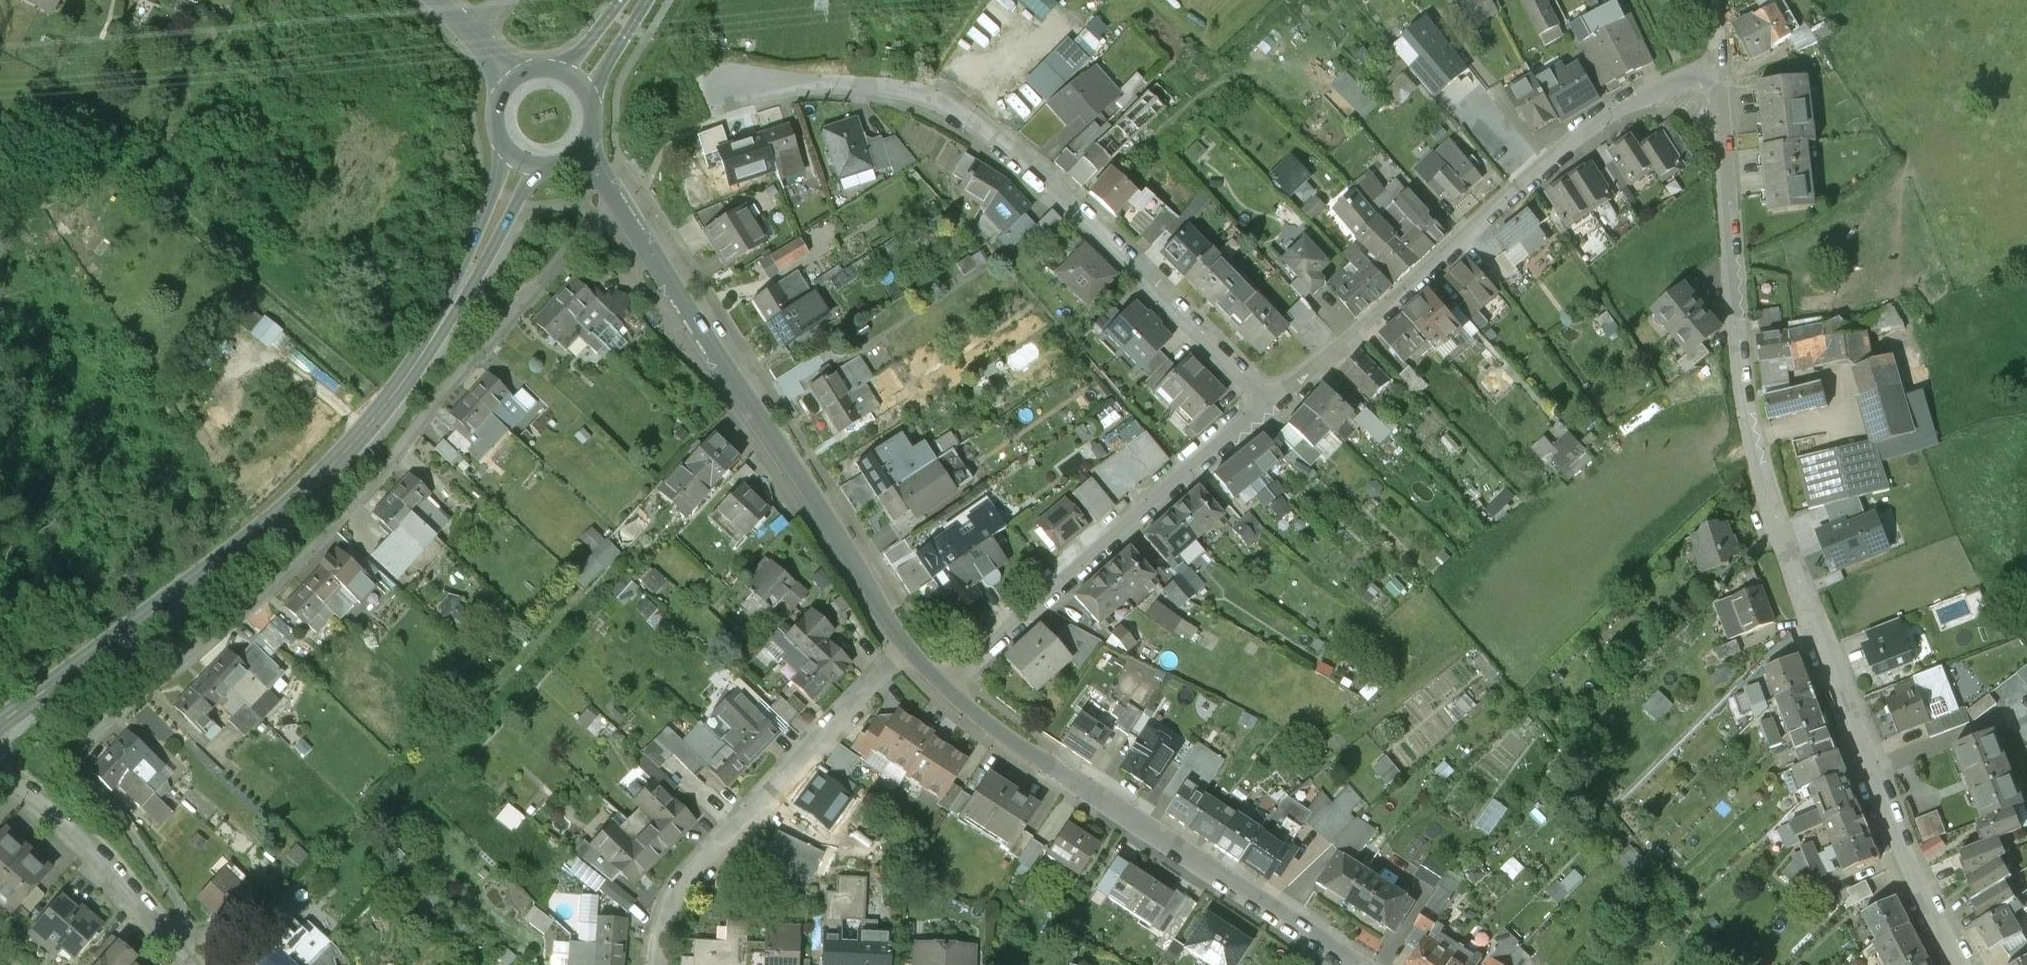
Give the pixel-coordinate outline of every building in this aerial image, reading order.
[(1042,18),(1059,2),(1057,0),(1025,0),(1042,18)] [(1459,3),(1471,26),(1499,11),(1493,0),(1463,0),(1459,3)] [(1546,0),(1523,0),(1545,45),(1559,37),(1555,27),(1559,25),(1546,0)] [(1616,1),(1571,25),(1603,83),(1634,66),(1636,69),(1652,60),(1643,40),(1637,43),(1616,1)] [(1775,7),(1755,17),(1770,43),(1773,47),(1791,37),(1790,35),(1799,29),(1791,13),(1781,18),(1775,7)] [(1410,68),(1434,96),(1468,67),(1428,17),(1403,38),(1421,59),(1410,68)] [(1755,17),(1735,28),(1750,58),(1773,47),(1770,43),(1755,17)] [(1082,35),(1041,73),(1056,89),(1097,52),(1082,35)] [(1393,47),(1367,68),(1378,81),(1380,80),(1391,68),(1403,58),(1393,47)] [(1565,68),(1554,74),(1552,72),(1537,80),(1560,120),(1599,97),(1581,65),(1568,72),(1565,68)] [(1391,68),(1380,80),(1388,89),(1400,77),(1391,68)] [(1095,69),(1082,78),(1081,77),(1071,85),(1069,86),(1070,87),(1047,104),(1067,127),(1087,109),(1095,118),(1119,97),(1095,69)] [(1344,71),(1329,84),(1365,118),(1379,103),(1344,71)] [(1041,73),(1017,97),(1013,94),(1005,101),(1022,120),(1056,89),(1041,73)] [(1418,91),(1402,74),(1400,77),(1388,89),(1386,91),(1400,106),(1418,91)] [(1139,77),(1124,92),(1125,97),(1117,105),(1122,111),(1148,85),(1139,77)] [(1557,116),(1534,77),(1509,92),(1521,115),(1524,113),(1533,130),(1557,116)] [(1809,77),(1759,83),(1766,147),(1808,142),(1817,140),(1809,77)] [(1142,102),(1124,121),(1138,133),(1156,116),(1142,102)] [(856,121),(822,133),(838,179),(872,167),(856,121)] [(1124,121),(1095,147),(1109,162),(1128,143),(1138,133),(1124,121)] [(787,126),(763,135),(772,161),(784,157),(796,153),(787,126)] [(1138,133),(1128,143),(1132,146),(1141,137),(1138,133)] [(1641,148),(1640,148),(1652,165),(1652,166),(1659,178),(1682,163),(1667,142),(1662,134),(1641,148)] [(1693,155),(1679,134),(1667,142),(1682,163),(1693,155)] [(763,135),(720,150),(729,176),(746,170),(749,180),(775,170),(772,161),(763,135)] [(1633,136),(1611,150),(1615,156),(1631,180),(1652,166),(1652,165),(1640,148),(1641,148),(1633,136)] [(1141,137),(1132,146),(1132,147),(1140,154),(1149,145),(1141,137)] [(1467,159),(1451,139),(1434,153),(1438,158),(1431,164),(1426,159),(1416,169),(1439,194),(1445,189),(1457,201),(1482,177),(1474,167),(1478,163),(1472,156),(1467,159)] [(918,163),(897,140),(884,144),(894,178),(918,163)] [(1766,147),(1761,147),(1769,211),(1816,205),(1808,142),(1766,147)] [(1095,147),(1079,163),(1066,152),(1054,164),(1063,172),(1064,171),(1066,173),(1068,174),(1081,188),(1096,173),(1108,163),(1109,162),(1095,147)] [(1140,154),(1132,147),(1125,154),(1130,159),(1128,161),(1130,163),(1140,154)] [(978,164),(965,156),(952,176),(965,184),(977,165),(978,164)] [(1631,180),(1615,156),(1605,163),(1607,165),(1620,186),(1631,180)] [(794,185),(784,157),(772,161),(775,170),(782,189),(794,185)] [(1291,157),(1265,180),(1286,202),(1310,178),(1291,157)] [(1004,183),(977,165),(965,184),(960,192),(988,210),(1004,183)] [(1591,165),(1570,179),(1590,208),(1611,195),(1596,173),(1591,165)] [(1611,195),(1621,188),(1620,186),(1607,165),(1596,173),(1611,195)] [(1136,192),(1112,170),(1089,195),(1115,217),(1126,205),(1136,192)] [(1350,187),(1358,195),(1369,208),(1387,192),(1369,171),(1350,187)] [(1570,179),(1548,193),(1567,223),(1590,208),(1570,179)] [(1145,191),(1141,197),(1136,192),(1126,205),(1137,215),(1139,212),(1154,223),(1166,209),(1145,191)] [(1211,203),(1201,191),(1193,201),(1204,211),(1211,203)] [(1387,192),(1369,208),(1378,218),(1393,204),(1396,202),(1387,192)] [(1012,194),(977,226),(997,248),(1032,216),(1012,194)] [(1415,206),(1405,194),(1396,202),(1393,204),(1412,225),(1413,224),(1419,218),(1412,209),(1415,206)] [(1398,238),(1378,218),(1369,208),(1358,195),(1339,212),(1361,237),(1359,238),(1378,258),(1398,238)] [(1315,198),(1301,212),(1310,222),(1324,208),(1315,198)] [(1179,220),(1178,220),(1188,229),(1204,211),(1193,201),(1179,220)] [(720,203),(694,215),(704,230),(727,215),(720,203)] [(1548,218),(1538,205),(1529,212),(1539,225),(1548,218)] [(727,215),(704,230),(715,248),(754,224),(742,206),(727,215)] [(1137,215),(1129,225),(1142,236),(1153,247),(1164,235),(1173,243),(1188,229),(1178,220),(1179,220),(1166,209),(1154,223),(1139,212),(1137,215)] [(1449,233),(1428,211),(1419,218),(1413,224),(1417,228),(1435,247),(1449,233)] [(1052,212),(1039,225),(1047,233),(1060,220),(1052,212)] [(1529,212),(1498,236),(1508,249),(1519,241),(1530,254),(1548,240),(1537,226),(1539,225),(1529,212)] [(754,224),(715,248),(726,267),(765,243),(754,224)] [(1435,247),(1417,228),(1403,242),(1420,261),(1435,247)] [(1173,243),(1161,255),(1183,279),(1209,251),(1188,229),(1173,243)] [(1378,258),(1375,261),(1397,282),(1420,261),(1403,242),(1398,238),(1378,258)] [(799,239),(761,263),(769,276),(808,252),(799,239)] [(1306,239),(1282,261),(1305,286),(1306,286),(1314,295),(1326,283),(1318,274),(1329,264),(1306,239)] [(1264,307),(1209,251),(1183,279),(1237,332),(1264,307)] [(1114,278),(1087,252),(1073,266),(1070,263),(1057,275),(1085,303),(1100,287),(1103,289),(1114,278)] [(1519,271),(1504,253),(1496,260),(1510,278),(1519,271)] [(1362,254),(1351,263),(1361,274),(1372,265),(1362,254)] [(1498,292),(1468,260),(1448,279),(1467,300),(1478,311),(1479,310),(1498,292)] [(1393,286),(1372,265),(1361,274),(1354,280),(1375,302),(1393,286)] [(797,271),(753,299),(767,322),(812,293),(797,271)] [(1348,273),(1337,283),(1343,290),(1354,280),(1348,273)] [(607,312),(572,279),(553,300),(604,347),(614,356),(627,343),(618,333),(623,327),(621,324),(607,312)] [(1375,302),(1354,280),(1343,290),(1337,295),(1356,318),(1375,302)] [(1686,285),(1655,310),(1673,331),(1674,330),(1702,307),(1703,306),(1686,285)] [(631,298),(615,291),(607,312),(621,324),(631,298)] [(812,293),(767,322),(784,345),(805,329),(803,326),(823,313),(824,315),(825,314),(812,293)] [(1448,316),(1429,294),(1405,314),(1433,347),(1437,351),(1460,332),(1461,330),(1448,316)] [(604,347),(553,300),(534,321),(566,350),(580,338),(597,353),(604,347)] [(1302,300),(1282,318),(1297,334),(1317,316),(1302,300)] [(1478,311),(1467,300),(1458,308),(1479,331),(1489,322),(1479,310),(1478,311)] [(1104,334),(1098,340),(1100,342),(1106,336),(1122,352),(1151,323),(1133,304),(1121,317),(1104,334)] [(1264,307),(1237,332),(1261,355),(1287,330),(1264,307)] [(1702,307),(1674,330),(1691,351),(1692,352),(1703,343),(1719,329),(1702,307)] [(1121,317),(1112,308),(1095,325),(1104,334),(1121,317)] [(1479,331),(1458,308),(1448,316),(1461,330),(1460,332),(1468,340),(1479,331)] [(1433,347),(1405,314),(1381,336),(1403,362),(1417,350),(1423,355),(1433,347)] [(1781,314),(1759,317),(1760,329),(1781,326),(1781,314)] [(1840,317),(1825,327),(1827,339),(1852,334),(1851,330),(1840,317)] [(1151,323),(1122,352),(1140,369),(1133,375),(1135,377),(1142,370),(1160,353),(1171,341),(1151,323)] [(1825,325),(1807,329),(1789,332),(1792,345),(1827,339),(1825,327),(1825,325)] [(1789,332),(1757,336),(1760,362),(1785,359),(1794,358),(1792,345),(1789,332)] [(1827,339),(1792,345),(1794,358),(1795,369),(1848,362),(1856,367),(1872,361),(1868,332),(1852,334),(1827,339)] [(1703,343),(1692,352),(1691,351),(1679,361),(1687,371),(1711,352),(1703,343)] [(1160,353),(1142,370),(1150,378),(1167,361),(1160,353)] [(1391,383),(1362,353),(1345,370),(1374,400),(1391,383)] [(795,367),(775,380),(789,402),(804,392),(798,382),(824,366),(816,354),(795,367)] [(1891,356),(1872,361),(1856,367),(1865,395),(1860,397),(1873,440),(1874,444),(1912,433),(1891,356)] [(859,357),(844,366),(858,388),(864,384),(873,379),(859,357)] [(1176,369),(1157,389),(1158,390),(1176,407),(1205,376),(1197,367),(1196,368),(1186,359),(1176,369)] [(1785,359),(1760,362),(1763,385),(1788,383),(1785,359)] [(1150,378),(1144,385),(1153,395),(1158,390),(1157,389),(1176,369),(1168,360),(1150,378)] [(844,366),(809,389),(824,411),(848,395),(858,388),(844,366)] [(513,399),(487,375),(469,394),(509,431),(527,412),(513,399)] [(1205,376),(1176,407),(1193,423),(1194,425),(1212,406),(1223,395),(1213,385),(1214,384),(1205,376)] [(879,408),(864,384),(858,388),(848,395),(863,418),(879,408)] [(1814,384),(1765,395),(1768,420),(1778,418),(1777,417),(1819,407),(1815,387),(1814,384)] [(1354,412),(1325,385),(1303,409),(1332,436),(1354,412)] [(1821,386),(1815,387),(1819,407),(1826,406),(1821,386)] [(522,389),(513,399),(527,412),(529,414),(538,404),(522,389)] [(469,394),(451,414),(462,425),(457,430),(467,439),(481,424),(487,430),(481,437),(493,448),(509,431),(469,394)] [(848,395),(824,411),(839,434),(863,418),(848,395)] [(1212,406),(1194,425),(1193,423),(1188,429),(1197,437),(1222,415),(1212,406)] [(1328,432),(1303,409),(1287,425),(1303,440),(1313,449),(1314,448),(1328,432)] [(1392,433),(1367,409),(1356,421),(1381,445),(1392,433)] [(1549,464),(1558,458),(1563,466),(1589,450),(1575,428),(1554,442),(1549,435),(1535,443),(1549,464)] [(1169,461),(1145,432),(1127,448),(1151,477),(1169,461)] [(1912,433),(1874,444),(1879,461),(1880,461),(1918,450),(1912,433)] [(713,436),(683,468),(695,480),(725,447),(713,436)] [(1281,460),(1262,436),(1238,456),(1257,480),(1266,473),(1281,460)] [(1313,449),(1303,440),(1291,451),(1310,469),(1322,456),(1314,448),(1313,449)] [(1873,440),(1797,457),(1810,509),(1824,506),(1859,498),(1890,490),(1880,461),(1879,461),(1874,444),(1873,440)] [(897,464),(885,446),(857,464),(879,497),(916,473),(907,458),(897,464)] [(695,480),(675,502),(688,515),(739,460),(725,447),(695,480)] [(916,473),(879,497),(894,521),(919,504),(923,511),(940,500),(972,480),(952,449),(928,465),(916,473)] [(918,450),(907,458),(916,473),(928,465),(918,450)] [(1310,469),(1291,451),(1283,460),(1308,484),(1317,475),(1310,469)] [(1238,456),(1214,475),(1233,499),(1249,486),(1257,480),(1238,456)] [(1275,484),(1266,473),(1257,480),(1273,500),(1280,495),(1283,492),(1275,484)] [(448,523),(424,501),(431,493),(410,474),(391,494),(436,536),(448,523)] [(1114,509),(1090,480),(1072,496),(1096,524),(1114,509)] [(1273,500),(1257,480),(1249,486),(1258,497),(1257,498),(1264,507),(1267,506),(1274,515),(1287,504),(1280,495),(1273,500)] [(742,486),(731,498),(730,497),(717,511),(746,537),(770,511),(742,486)] [(1198,489),(1170,513),(1195,542),(1214,525),(1222,517),(1198,489)] [(436,536),(391,494),(373,513),(394,533),(400,527),(424,549),(436,536)] [(1859,498),(1824,506),(1832,527),(1846,522),(1847,526),(1867,518),(1859,498)] [(919,504),(894,521),(906,539),(947,511),(940,500),(923,511),(919,504)] [(985,501),(945,527),(949,534),(916,557),(932,580),(990,540),(1008,527),(1007,526),(999,531),(990,518),(995,515),(985,501)] [(1065,503),(1038,526),(1058,550),(1085,527),(1065,503)] [(1170,513),(1143,537),(1169,566),(1178,558),(1195,542),(1170,513)] [(1846,522),(1832,527),(1818,533),(1826,553),(1823,554),(1830,573),(1890,549),(1875,514),(1867,518),(1847,526),(1846,522)] [(1222,517),(1214,525),(1220,532),(1228,524),(1222,517)] [(1264,531),(1252,517),(1244,524),(1256,538),(1264,531)] [(1727,522),(1720,525),(1719,522),(1704,527),(1699,533),(1691,536),(1696,549),(1694,549),(1702,574),(1729,565),(1733,560),(1739,557),(1735,545),(1737,545),(1734,536),(1732,536),(1727,522)] [(1244,524),(1242,523),(1232,532),(1246,547),(1256,538),(1244,524)] [(394,533),(374,555),(398,577),(424,549),(400,527),(394,533)] [(905,540),(885,553),(893,566),(913,552),(905,540)] [(990,540),(932,580),(955,613),(980,596),(972,586),(981,580),(985,585),(993,586),(997,584),(999,576),(995,570),(1005,563),(990,540)] [(378,584),(340,548),(323,566),(344,585),(342,587),(360,603),(378,584)] [(1129,550),(1101,574),(1126,602),(1145,586),(1153,578),(1129,550)] [(1178,558),(1169,566),(1175,572),(1184,564),(1178,558)] [(808,595),(771,561),(746,589),(753,595),(770,610),(772,612),(783,600),(794,610),(808,595)] [(344,585),(323,566),(305,586),(326,605),(332,611),(340,619),(341,620),(352,607),(337,592),(342,587),(344,585)] [(656,568),(643,582),(664,601),(677,587),(656,568)] [(835,585),(823,569),(810,580),(822,595),(835,585)] [(1755,572),(1746,576),(1752,591),(1761,588),(1755,572)] [(1101,574),(1074,597),(1099,626),(1108,618),(1126,602),(1101,574)] [(625,576),(613,594),(627,604),(640,586),(625,576)] [(1181,577),(1172,585),(1187,602),(1196,595),(1181,577)] [(1153,578),(1145,586),(1150,592),(1159,585),(1153,578)] [(1172,585),(1164,592),(1179,609),(1187,602),(1172,585)] [(326,605),(305,586),(286,606),(308,625),(326,605)] [(1752,591),(1733,599),(1735,605),(1746,634),(1775,624),(1761,588),(1752,591)] [(770,610),(753,595),(745,604),(761,619),(770,610)] [(1160,600),(1150,612),(1174,631),(1183,619),(1160,600)] [(332,611),(323,620),(332,628),(340,619),(332,611)] [(829,628),(813,611),(805,621),(821,636),(829,628)] [(1108,618),(1099,626),(1104,632),(1113,624),(1108,618)] [(1897,619),(1867,631),(1872,643),(1902,631),(1897,619)] [(821,636),(805,621),(785,641),(810,663),(830,683),(849,664),(821,636)] [(1040,628),(1004,661),(1006,663),(1010,659),(1037,689),(1033,692),(1034,693),(1069,661),(1070,660),(1055,644),(1040,628)] [(1137,645),(1121,628),(1111,637),(1126,653),(1137,645)] [(1075,629),(1055,644),(1070,660),(1069,661),(1077,671),(1099,642),(1075,629)] [(1872,643),(1870,644),(1871,645),(1865,648),(1872,666),(1872,667),(1877,681),(1900,672),(1899,670),(1914,665),(1910,655),(1912,654),(1903,631),(1902,632),(1902,631),(1872,643)] [(785,641),(777,633),(770,641),(788,658),(777,671),(790,683),(810,663),(785,641)] [(279,651),(262,635),(239,661),(270,690),(284,674),(270,661),(279,651)] [(1737,642),(1717,650),(1721,661),(1741,653),(1737,642)] [(239,661),(229,652),(210,672),(231,691),(251,710),(270,690),(239,661)] [(1800,656),(1765,670),(1777,700),(1811,686),(1800,656)] [(1124,667),(1109,658),(1100,674),(1114,683),(1124,667)] [(810,663),(790,683),(792,685),(788,689),(793,694),(797,690),(810,703),(830,683),(810,663)] [(2018,674),(2026,685),(2026,667),(2018,674)] [(210,672),(192,691),(212,711),(231,691),(210,672)] [(1759,685),(1747,690),(1758,719),(1768,709),(1759,685)] [(1818,702),(1812,686),(1811,686),(1777,700),(1790,733),(1824,720),(1817,703),(1818,702)] [(1645,706),(1661,720),(1677,703),(1662,688),(1645,706)] [(181,703),(209,729),(220,718),(212,711),(192,691),(181,703)] [(231,691),(218,704),(233,718),(229,722),(246,738),(263,721),(251,710),(231,691)] [(1917,691),(1887,703),(1898,734),(1930,722),(1934,720),(1927,703),(1922,705),(1917,691)] [(757,715),(736,695),(720,711),(727,718),(741,733),(724,750),(745,770),(778,735),(757,715)] [(797,715),(781,699),(770,710),(787,726),(797,715)] [(580,720),(589,727),(601,712),(592,705),(580,720)] [(770,710),(766,707),(757,715),(778,735),(787,726),(770,710)] [(1148,707),(1128,737),(1138,743),(1153,720),(1157,713),(1148,707)] [(1934,720),(1930,722),(1936,737),(1969,724),(1963,709),(1934,720)] [(727,718),(719,725),(702,710),(692,720),(697,725),(724,750),(741,733),(727,718)] [(897,711),(887,726),(876,719),(863,739),(859,736),(850,749),(866,760),(871,752),(889,764),(915,725),(906,719),(907,718),(897,711)] [(1110,736),(1081,717),(1061,747),(1090,766),(1110,736)] [(1183,740),(1153,720),(1138,743),(1120,771),(1150,791),(1168,763),(1181,743),(1183,740)] [(1772,720),(1760,725),(1770,750),(1782,745),(1772,720)] [(1824,720),(1790,733),(1803,766),(1837,753),(1824,720)] [(724,750),(697,725),(692,731),(701,739),(688,752),(682,746),(671,758),(687,772),(708,750),(717,759),(724,750)] [(915,725),(889,764),(907,776),(931,740),(933,737),(924,729),(923,731),(915,725)] [(1511,729),(1488,768),(1509,780),(1516,768),(1527,775),(1538,758),(1534,755),(1540,746),(1511,729)] [(1996,732),(1953,749),(1984,821),(2013,809),(2024,805),(1996,732)] [(149,754),(127,735),(109,755),(139,781),(145,787),(154,777),(157,774),(143,761),(149,754)] [(907,776),(905,780),(921,791),(947,752),(939,746),(940,745),(931,740),(907,776)] [(1181,743),(1168,763),(1178,770),(1191,750),(1181,743)] [(858,762),(839,746),(832,756),(851,771),(858,762)] [(717,759),(707,769),(728,789),(745,770),(724,750),(717,759)] [(947,752),(921,791),(939,802),(940,803),(951,786),(967,763),(956,756),(955,757),(947,752)] [(1803,766),(1796,769),(1805,791),(1846,775),(1837,753),(1803,766)] [(139,781),(109,755),(91,774),(112,794),(119,786),(128,794),(139,781)] [(851,771),(832,756),(824,765),(845,781),(851,771)] [(1394,756),(1379,765),(1389,784),(1405,776),(1394,756)] [(678,789),(645,758),(636,768),(653,785),(654,785),(668,799),(678,789)] [(1223,778),(1216,774),(1210,783),(1217,787),(1223,778)] [(154,777),(145,787),(155,796),(165,786),(154,777)] [(1037,810),(987,778),(957,821),(1008,853),(1009,854),(1022,833),(1037,810)] [(145,787),(139,781),(128,794),(144,809),(155,796),(145,787)] [(1348,784),(1308,829),(1329,847),(1332,845),(1356,822),(1344,815),(1359,801),(1348,784)] [(668,799),(654,785),(653,785),(635,804),(640,809),(626,823),(662,856),(693,823),(668,799)] [(951,786),(940,803),(939,802),(935,808),(947,815),(961,793),(951,786)] [(1176,790),(1169,800),(1174,803),(1166,816),(1189,831),(1208,801),(1185,786),(1181,793),(1176,790)] [(1851,786),(1817,798),(1818,801),(1811,803),(1813,809),(1820,806),(1822,813),(1827,824),(1861,811),(1851,786)] [(1248,796),(1237,788),(1229,802),(1236,807),(1240,802),(1243,804),(1248,796)] [(1268,798),(1257,812),(1266,819),(1270,812),(1276,807),(1268,798)] [(1496,799),(1479,824),(1492,833),(1509,807),(1496,799)] [(1266,819),(1237,863),(1267,883),(1273,875),(1278,879),(1297,851),(1289,846),(1310,814),(1285,800),(1276,807),(1270,812),(1266,819)] [(1234,818),(1208,801),(1189,831),(1214,849),(1234,818)] [(1984,821),(1977,823),(1985,844),(1960,854),(1970,879),(1967,881),(1979,899),(1973,903),(1984,923),(2008,909),(2017,902),(2004,882),(2011,877),(1999,859),(2005,856),(1998,838),(2021,829),(2013,809),(1984,821)] [(1861,811),(1827,824),(1834,844),(1829,846),(1831,851),(1871,835),(1861,811)] [(1937,811),(1916,820),(1925,843),(1946,835),(1937,811)] [(1248,827),(1234,818),(1214,849),(1237,863),(1266,819),(1257,812),(1248,827)] [(1822,813),(1803,821),(1803,820),(1788,826),(1791,834),(1795,832),(1797,837),(1827,824),(1822,813)] [(1356,822),(1332,845),(1339,852),(1354,862),(1379,833),(1359,820),(1356,822)] [(626,823),(617,833),(612,828),(592,848),(600,855),(621,875),(632,886),(662,856),(626,823)] [(1096,849),(1065,828),(1045,858),(1076,879),(1096,849)] [(0,840),(0,884),(29,852),(7,832),(0,840)] [(1022,833),(1009,854),(1008,853),(1006,855),(1017,863),(1030,844),(1032,840),(1022,833)] [(1831,851),(1828,852),(1833,863),(1842,859),(1848,874),(1882,860),(1871,835),(1831,851)] [(822,856),(783,837),(775,853),(768,849),(755,878),(770,885),(772,880),(787,887),(796,867),(813,875),(822,856)] [(1041,852),(1030,844),(1017,863),(1015,866),(1026,873),(1041,852)] [(1813,844),(1798,851),(1798,853),(1794,854),(1798,862),(1806,859),(1807,862),(1819,857),(1813,844)] [(0,884),(0,908),(7,914),(19,908),(35,890),(52,872),(29,852),(0,884)] [(1339,852),(1329,869),(1325,866),(1322,870),(1326,873),(1318,884),(1348,903),(1348,902),(1351,898),(1368,872),(1369,871),(1354,862),(1339,852)] [(621,875),(600,855),(590,867),(613,886),(621,875)] [(1449,870),(1429,857),(1417,876),(1437,889),(1449,870)] [(1819,857),(1807,862),(1816,882),(1828,877),(1819,857)] [(1115,863),(1101,885),(1111,892),(1125,870),(1115,863)] [(1148,883),(1126,869),(1125,870),(1111,892),(1104,902),(1127,917),(1148,883)] [(253,897),(225,871),(198,901),(226,926),(253,897)] [(1387,884),(1368,872),(1351,898),(1348,902),(1351,904),(1348,909),(1355,913),(1357,908),(1367,915),(1387,884)] [(737,880),(717,877),(715,891),(735,894),(737,880)] [(856,932),(855,946),(838,945),(839,932),(840,932),(840,923),(856,924),(856,925),(863,925),(865,882),(835,880),(835,896),(823,895),(819,964),(888,964),(890,934),(856,932)] [(1869,882),(1848,892),(1852,899),(1847,904),(1850,910),(1874,897),(1869,882)] [(1171,898),(1148,883),(1127,917),(1150,932),(1156,922),(1171,900),(1171,898)] [(1416,903),(1387,884),(1367,915),(1377,921),(1374,925),(1380,929),(1383,925),(1396,934),(1416,903)] [(19,908),(7,914),(18,923),(27,919),(45,898),(35,890),(19,908)] [(2017,902),(2023,910),(2026,915),(2026,893),(2017,902)] [(78,913),(61,899),(34,932),(57,951),(64,943),(80,956),(104,928),(81,909),(78,913)] [(1897,899),(1865,915),(1879,941),(1911,925),(1897,899)] [(1171,900),(1156,922),(1167,929),(1181,906),(1171,900)] [(1984,923),(1976,927),(1991,954),(2003,948),(2024,936),(2013,918),(2023,910),(2017,902),(2008,909),(1984,923)] [(536,906),(526,919),(545,935),(556,922),(536,906)] [(1428,907),(1416,926),(1432,936),(1444,918),(1428,907)] [(627,923),(598,920),(595,947),(624,950),(627,923)] [(1210,921),(1188,955),(1189,956),(1192,952),(1213,964),(1240,964),(1251,948),(1210,921)] [(725,922),(724,945),(693,944),(692,961),(692,964),(744,964),(745,946),(746,923),(725,922)] [(1875,943),(1887,964),(1914,964),(1928,957),(1911,925),(1879,941),(1875,943)] [(772,927),(771,947),(745,946),(744,964),(795,964),(796,928),(772,927)] [(285,929),(277,938),(276,937),(270,944),(284,956),(298,941),(296,938),(285,929)] [(304,929),(296,938),(298,941),(308,950),(295,964),(308,964),(323,950),(324,948),(304,929)] [(2003,948),(2009,957),(2026,943),(2026,941),(2024,936),(2003,948)] [(94,958),(101,964),(105,964),(120,948),(111,939),(94,958)] [(1448,964),(1465,964),(1463,964),(1474,947),(1464,940),(1453,957),(1448,964)] [(1428,942),(1412,964),(1448,964),(1453,957),(1428,942)] [(2009,957),(2014,964),(2021,964),(2026,961),(2026,943),(2009,957)] [(270,944),(251,964),(293,964),(284,956),(270,944)] [(589,947),(569,945),(567,962),(587,964),(588,958),(589,947)] [(589,947),(588,958),(594,959),(594,964),(622,964),(624,950),(595,947),(589,947)] [(912,947),(912,964),(972,964),(973,949),(912,947)] [(105,964),(134,964),(136,962),(120,948),(105,964)] [(1533,960),(1521,949),(1511,960),(1507,964),(1528,964),(1533,960)] [(333,963),(327,954),(323,950),(308,964),(333,964),(333,963)] [(1482,964),(1492,964),(1495,960),(1488,956),(1482,964)]
